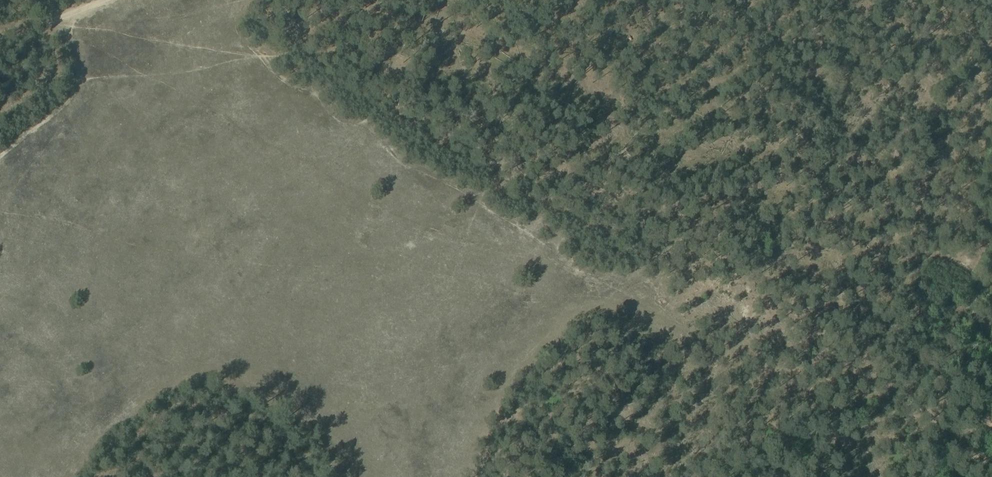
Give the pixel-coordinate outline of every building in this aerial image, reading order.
[(112,417),(116,421),(124,413),(120,409),(112,417)]
